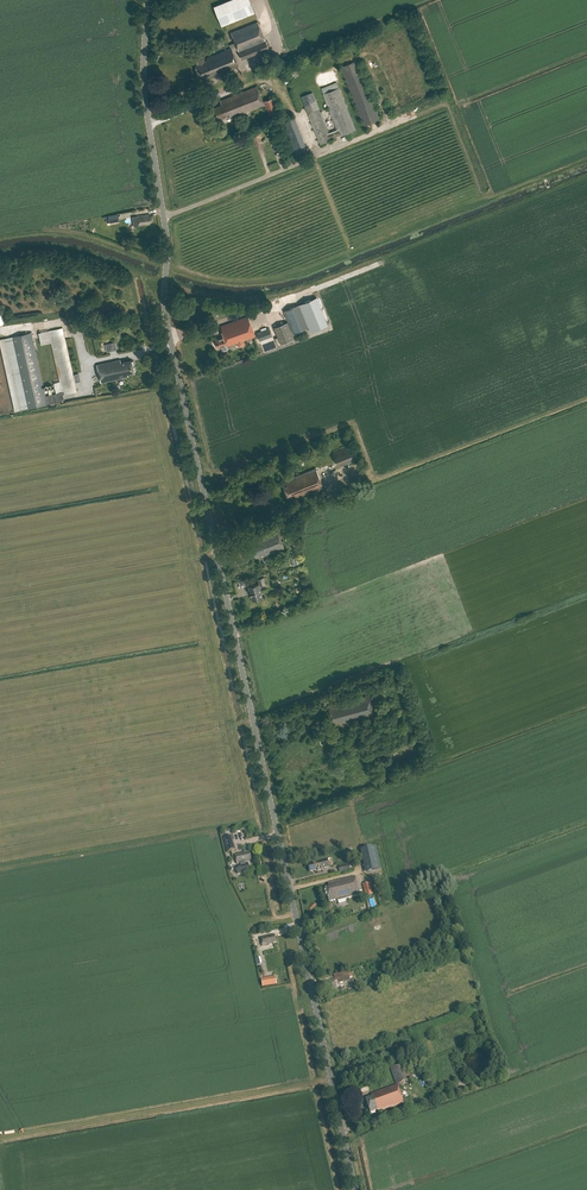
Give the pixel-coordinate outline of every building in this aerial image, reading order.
[(222,26),(255,13),(250,0),(228,0),(214,6),(222,26)] [(242,59),(269,48),(258,22),(231,33),(242,59)] [(239,66),(232,48),(207,58),(207,59),(202,62),(202,63),(195,66),(201,79),(208,76),(208,77),(215,74),(216,76),(216,75),(239,66)] [(340,67),(364,126),(380,120),(357,61),(340,67)] [(329,133),(319,108),(313,92),(301,97),(320,144),(332,139),(331,139),(340,135),(340,136),(356,129),(337,82),(321,88),(338,130),(329,133)] [(263,101),(257,86),(220,101),(222,105),(212,108),(217,119),(226,116),(227,117),(232,115),(232,117),(236,115),(237,116),(265,105),(269,117),(280,113),(274,97),(263,101)] [(310,149),(298,115),(287,119),(298,153),(310,149)] [(137,216),(132,217),(134,227),(138,226),(151,224),(150,222),(152,222),(151,216),(149,216),(149,214),(137,216)] [(316,297),(299,304),(310,332),(328,325),(316,297)] [(284,311),(293,334),(308,327),(299,305),(284,311)] [(227,345),(243,340),(255,336),(248,316),(221,326),(224,336),(215,339),(217,344),(216,345),(217,347),(218,347),(218,348),(221,347),(223,350),(223,351),(227,350),(228,348),(227,345)] [(294,338),(288,322),(274,327),(281,344),(294,338)] [(0,339),(0,345),(15,411),(58,402),(64,400),(63,394),(77,391),(63,327),(50,330),(52,339),(50,340),(62,391),(58,392),(46,395),(44,387),(35,349),(32,332),(0,339)] [(257,332),(258,335),(260,340),(273,336),(270,327),(257,332)] [(121,362),(120,359),(97,365),(101,383),(123,378),(123,377),(128,376),(128,374),(135,372),(132,360),(121,362)] [(62,412),(52,413),(53,421),(63,419),(62,412)] [(340,467),(360,458),(353,443),(333,452),(340,467)] [(324,488),(316,468),(285,480),(287,485),(284,486),(288,497),(295,494),(296,497),(302,495),(302,496),(324,488)] [(284,548),(277,530),(250,541),(256,557),(261,555),(262,556),(266,554),(266,555),(282,549),(283,550),(284,550),(284,548)] [(296,575),(303,573),(301,566),(293,568),(296,575)] [(260,585),(265,584),(264,577),(258,578),(259,583),(249,586),(250,591),(251,595),(252,600),(263,597),(260,585)] [(374,714),(369,695),(329,706),(329,705),(328,706),(333,724),(340,722),(339,722),(341,721),(341,723),(374,714)] [(378,725),(377,722),(390,719),(389,713),(376,718),(376,720),(369,722),(371,727),(378,725)] [(231,840),(234,840),(233,835),(224,838),(227,851),(235,849),(234,845),(233,845),(231,840)] [(366,872),(378,869),(373,847),(361,851),(366,872)] [(248,852),(235,855),(237,865),(251,861),(249,853),(248,854),(248,852)] [(347,865),(340,867),(341,872),(349,871),(353,864),(351,857),(350,857),(349,855),(346,856),(346,858),(345,858),(347,865)] [(327,862),(326,859),(319,861),(320,863),(313,865),(308,866),(310,872),(317,870),(317,872),(322,870),(322,869),(327,868),(326,863),(327,862)] [(237,866),(239,873),(249,871),(248,864),(237,866)] [(360,895),(355,877),(328,884),(329,888),(325,889),(329,902),(337,900),(337,901),(360,895)] [(372,894),(371,889),(369,883),(362,885),(365,896),(372,894)] [(273,936),(273,935),(272,935),(260,938),(262,946),(274,943),(274,942),(276,942),(275,936),(273,936)] [(266,978),(267,986),(277,985),(275,977),(266,978)] [(325,991),(336,989),(334,979),(321,982),(322,990),(324,989),(325,991)] [(411,1081),(404,1062),(390,1067),(396,1085),(372,1094),(371,1094),(372,1097),(365,1099),(370,1113),(377,1110),(378,1113),(379,1113),(404,1103),(404,1104),(404,1103),(397,1085),(411,1081)]
